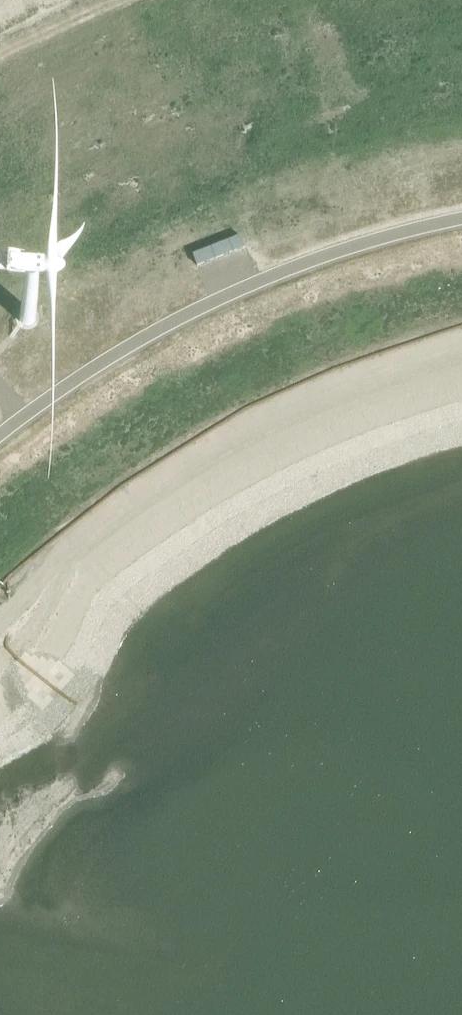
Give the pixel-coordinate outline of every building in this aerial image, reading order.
[(198,264),(247,245),(242,232),(193,251),(198,264)]
